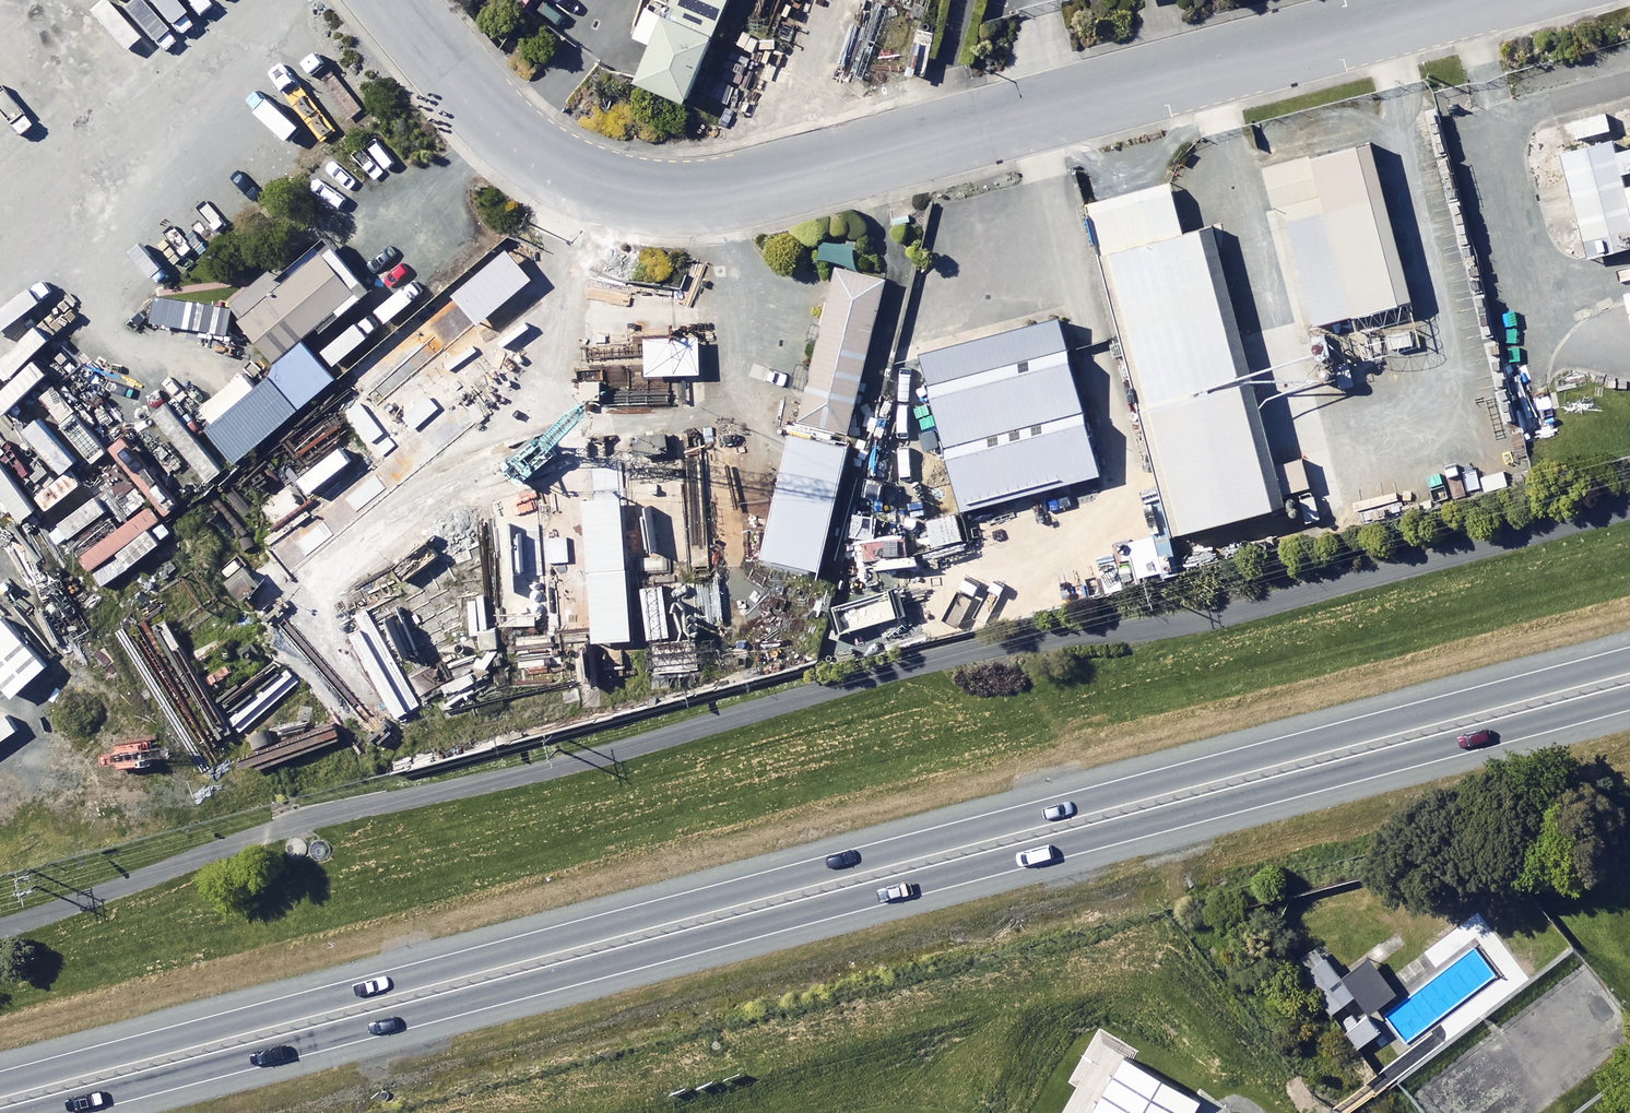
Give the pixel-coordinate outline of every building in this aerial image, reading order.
[(531,12),(540,0),(519,0),(531,12)] [(741,0),(684,0),(648,93),(698,112),(741,0)] [(734,64),(727,77),(761,93),(767,79),(734,64)] [(1613,160),(1559,173),(1586,274),(1629,263),(1629,225),(1613,160)] [(1407,315),(1367,165),(1316,179),(1355,329),(1407,315)] [(1281,513),(1208,236),(1113,261),(1186,538),(1281,513)] [(312,342),(324,333),(328,338),(368,304),(361,296),(371,288),(331,240),(277,284),(269,275),(233,306),(283,366),(312,342)] [(453,355),(511,309),(503,299),(525,280),(504,254),(424,318),(453,355)] [(845,282),(806,430),(856,443),(895,295),(845,282)] [(1106,483),(1066,331),(926,368),(966,520),(1106,483)] [(719,334),(648,335),(649,374),(719,372),(719,334)] [(312,342),(283,366),(208,429),(240,467),(344,380),(312,342)] [(479,432),(457,404),(403,447),(425,475),(479,432)] [(671,454),(669,436),(636,440),(638,457),(671,454)] [(211,437),(196,449),(223,482),(238,469),(211,437)] [(853,459),(799,445),(765,573),(820,588),(853,459)] [(932,616),(928,593),(866,605),(871,628),(932,616)] [(414,681),(380,609),(355,620),(401,717),(426,705),(414,681)] [(1298,962),(1358,1044),(1378,1029),(1318,947),(1298,962)] [(1201,1103),(1123,1059),(1093,1112),(1195,1112),(1201,1103)]
